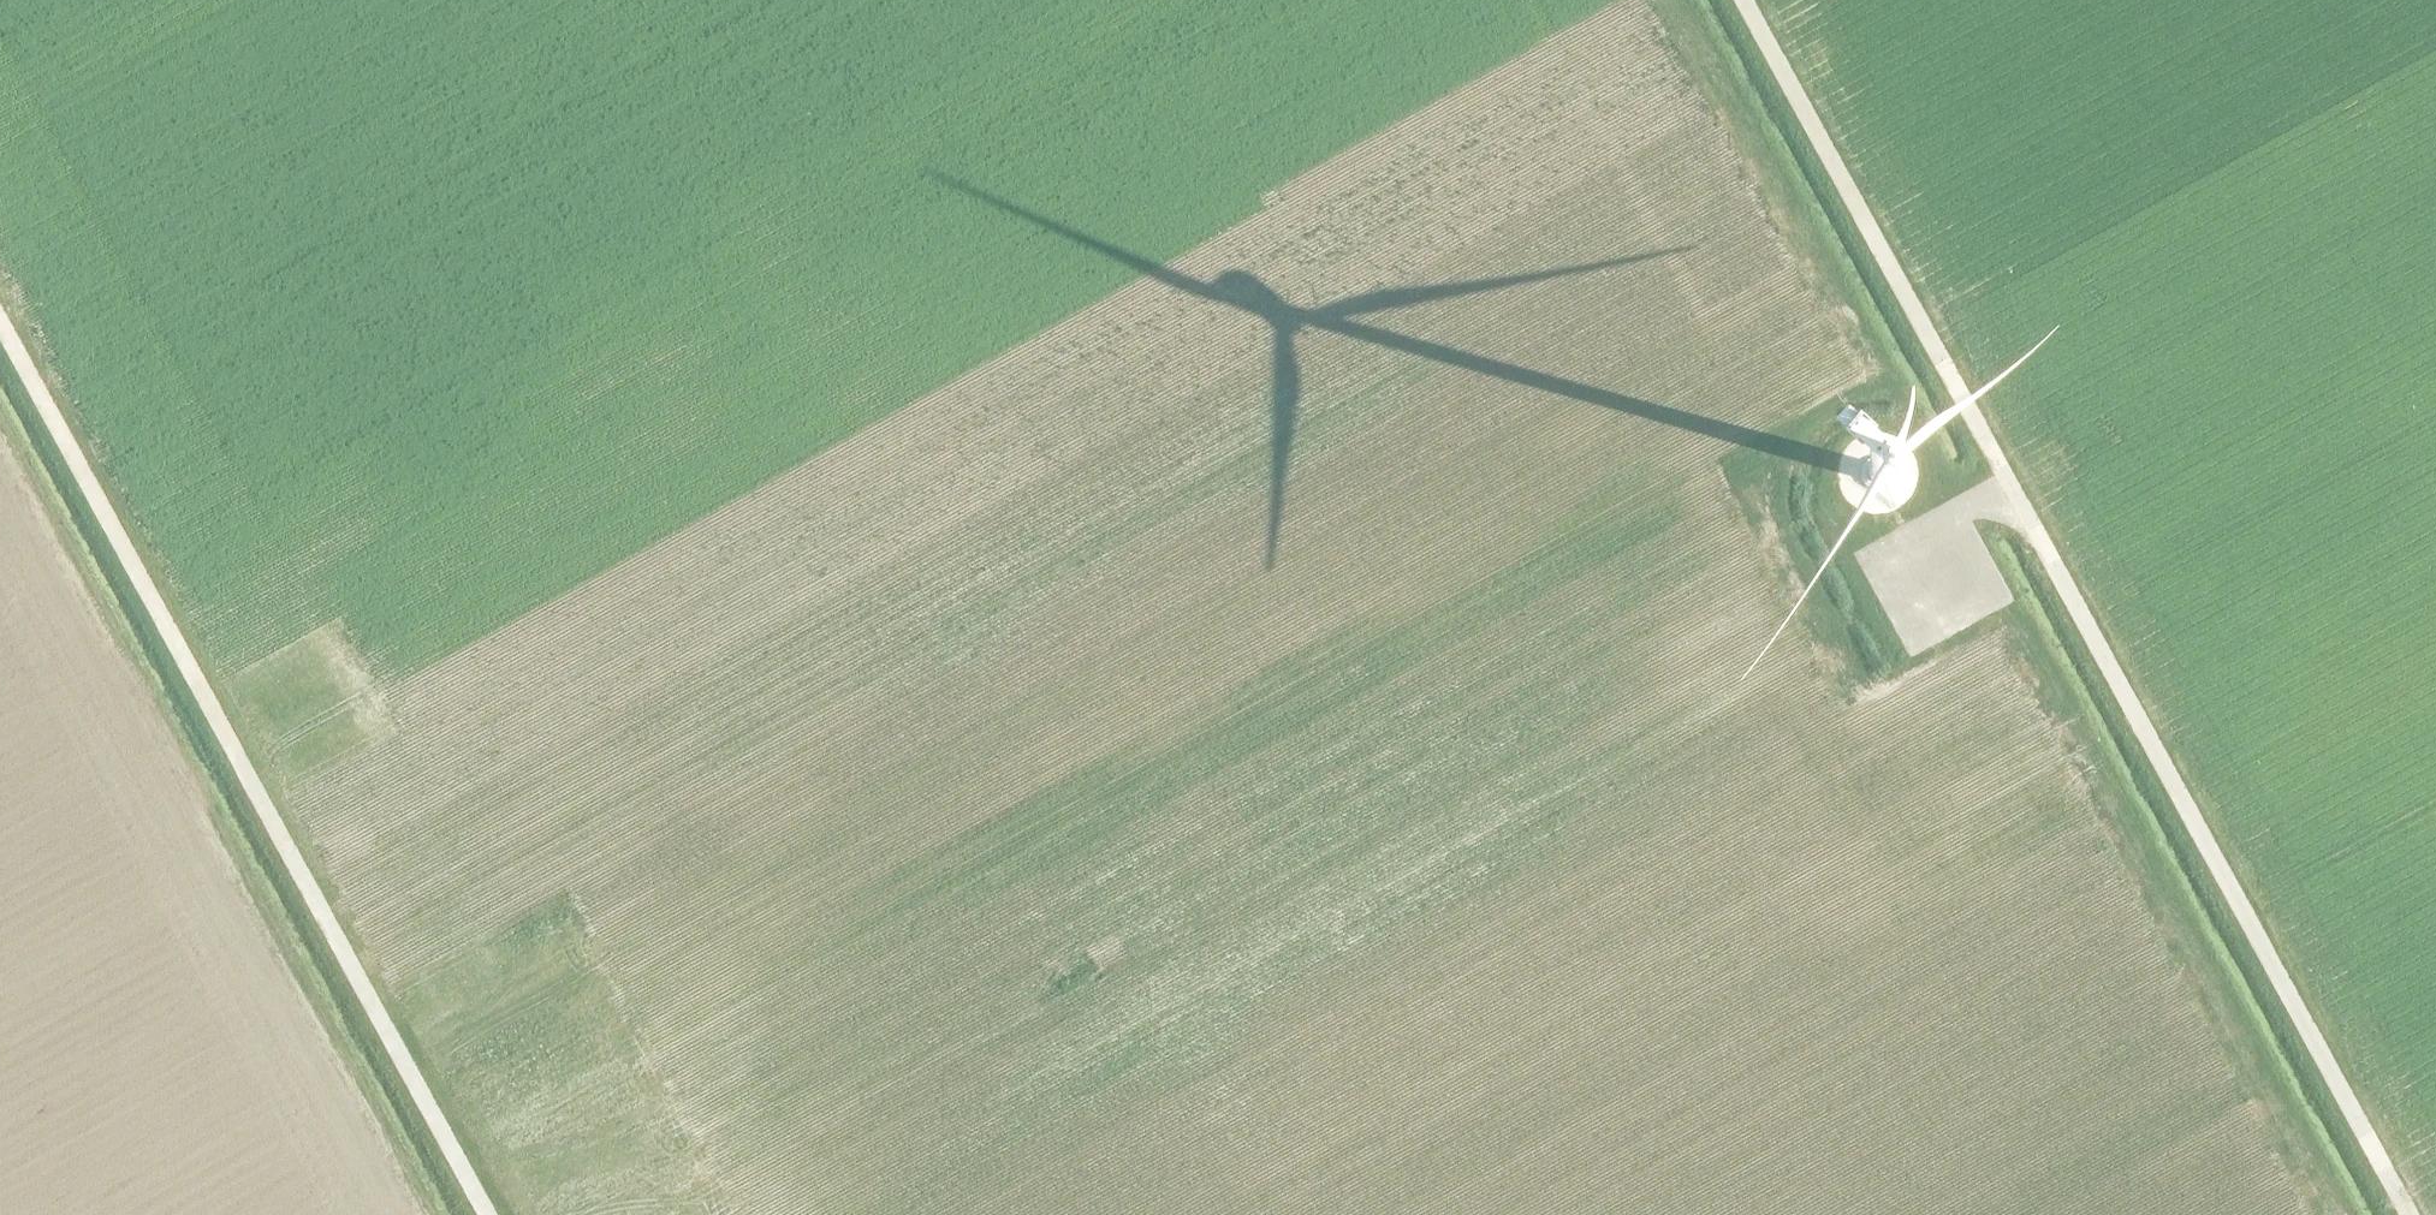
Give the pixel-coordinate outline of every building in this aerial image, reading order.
[(1886,476),(1886,475),(1886,474),(1885,473),(1885,472),(1885,471),(1884,470),(1884,469),(1883,469),(1883,468),(1882,467),(1881,467),(1881,466),(1880,466),(1879,466),(1878,465),(1877,465),(1876,465),(1875,465),(1874,465),(1873,465),(1872,466),(1871,466),(1870,467),(1869,467),(1869,468),(1868,469),(1867,470),(1867,471),(1866,472),(1866,473),(1866,474),(1866,475),(1866,476),(1866,477),(1866,478),(1867,479),(1867,480),(1868,481),(1869,482),(1870,483),(1871,483),(1872,484),(1873,484),(1874,485),(1875,485),(1876,485),(1877,485),(1878,484),(1879,484),(1880,484),(1881,483),(1882,482),(1883,482),(1883,481),(1884,481),(1884,480),(1885,479),(1885,478),(1885,477),(1886,476)]
